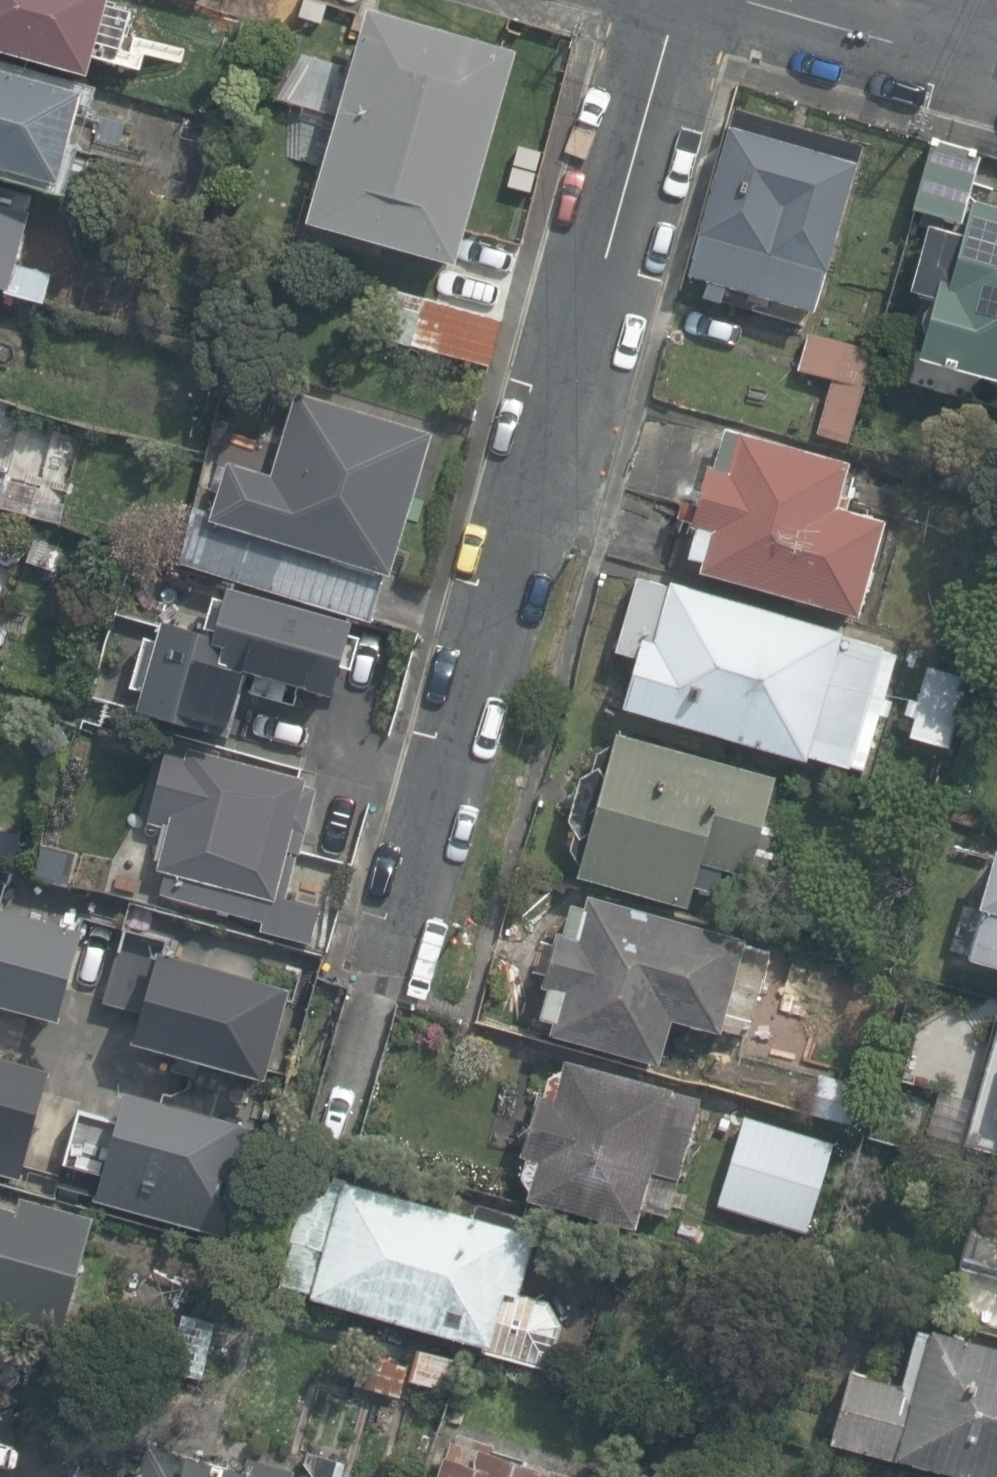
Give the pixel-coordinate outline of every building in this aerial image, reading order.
[(58,62),(77,0),(0,0),(0,45),(58,62)] [(394,0),(337,0),(276,215),(455,265),(520,35),(394,0)] [(24,167),(51,78),(0,62),(0,160),(24,167)] [(717,109),(666,263),(696,271),(690,290),(712,297),(718,279),(807,309),(857,156),(717,109)] [(878,279),(907,286),(892,346),(937,358),(996,373),(996,174),(970,167),(976,141),(918,126),(878,279)] [(33,198),(0,188),(0,292),(41,304),(55,257),(19,246),(33,198)] [(492,305),(342,274),(331,327),(480,358),(492,305)] [(676,320),(652,397),(705,414),(660,555),(855,616),(889,511),(853,499),(864,464),(833,454),(870,337),(802,315),(795,338),(761,327),(756,345),(676,320)] [(207,450),(187,516),(372,572),(417,420),(276,378),(250,463),(207,450)] [(2,504),(18,448),(0,443),(0,504),(2,504)] [(631,566),(593,693),(860,773),(898,646),(631,566)] [(79,684),(116,695),(211,717),(223,663),(327,686),(341,623),(206,574),(183,600),(113,582),(79,684)] [(247,916),(295,763),(155,719),(107,873),(247,916)] [(592,720),(551,864),(681,904),(697,853),(733,864),(761,772),(592,720)] [(967,821),(962,839),(945,901),(956,904),(942,953),(996,968),(996,829),(967,821)] [(734,921),(574,881),(569,903),(553,899),(546,929),(527,924),(515,970),(521,972),(511,1012),(529,1017),(527,1026),(658,1059),(663,1018),(745,1032),(757,981),(721,972),(734,921)] [(51,1020),(76,918),(0,899),(0,1008),(51,1020)] [(276,984),(130,939),(103,1026),(249,1070),(276,984)] [(697,1091),(545,1046),(531,1094),(515,1089),(498,1143),(506,1146),(496,1178),(511,1182),(508,1192),(625,1226),(631,1206),(661,1215),(697,1091)] [(23,1181),(54,1070),(0,1055),(0,1174),(23,1181)] [(215,1107),(103,1076),(71,1194),(184,1224),(215,1107)] [(826,1133),(733,1107),(707,1200),(800,1226),(826,1133)] [(513,1222),(295,1166),(265,1284),(483,1340),(513,1222)] [(54,1305),(83,1220),(0,1200),(0,1290),(54,1305)] [(911,1310),(891,1382),(841,1368),(820,1439),(951,1476),(996,1476),(996,1335),(911,1310)] [(310,1476),(153,1437),(146,1465),(126,1460),(122,1476),(343,1476),(347,1460),(316,1452),(310,1476)] [(405,1439),(394,1476),(541,1476),(545,1462),(463,1439),(459,1453),(405,1439)]
